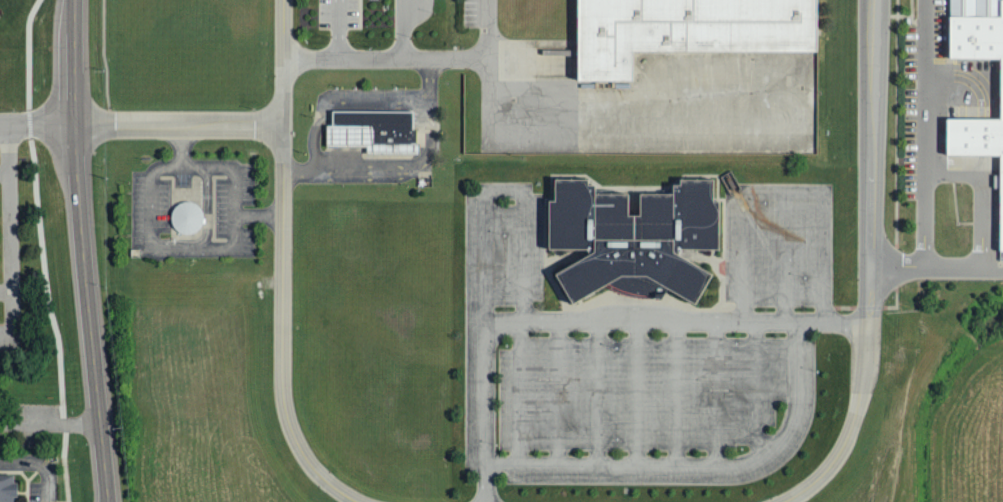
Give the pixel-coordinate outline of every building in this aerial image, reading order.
[(568,82),(625,82),(625,54),(809,53),(809,0),(568,0),(568,82)] [(950,55),(950,0),(1002,0),(1002,261),(1000,261),(1000,150),(947,150),(947,112),(1000,112),(1001,55),(950,55)] [(318,144),(318,124),(325,124),(325,110),(406,109),(406,127),(412,127),(412,151),(361,151),(361,144),(318,144)] [(547,252),(547,200),(555,200),(555,178),(587,178),(587,185),(594,184),(594,195),(626,194),(627,214),(639,214),(639,192),(671,192),(672,183),(679,182),(680,178),(711,178),(712,201),(716,201),(717,248),(679,247),(679,254),(711,272),(695,302),(665,286),(659,296),(638,295),(619,290),(607,281),(572,302),(553,273),(592,250),(547,252)] [(172,233),(201,234),(202,203),(173,202),(172,233)] [(14,474),(0,474),(0,501),(14,501),(14,474)]
